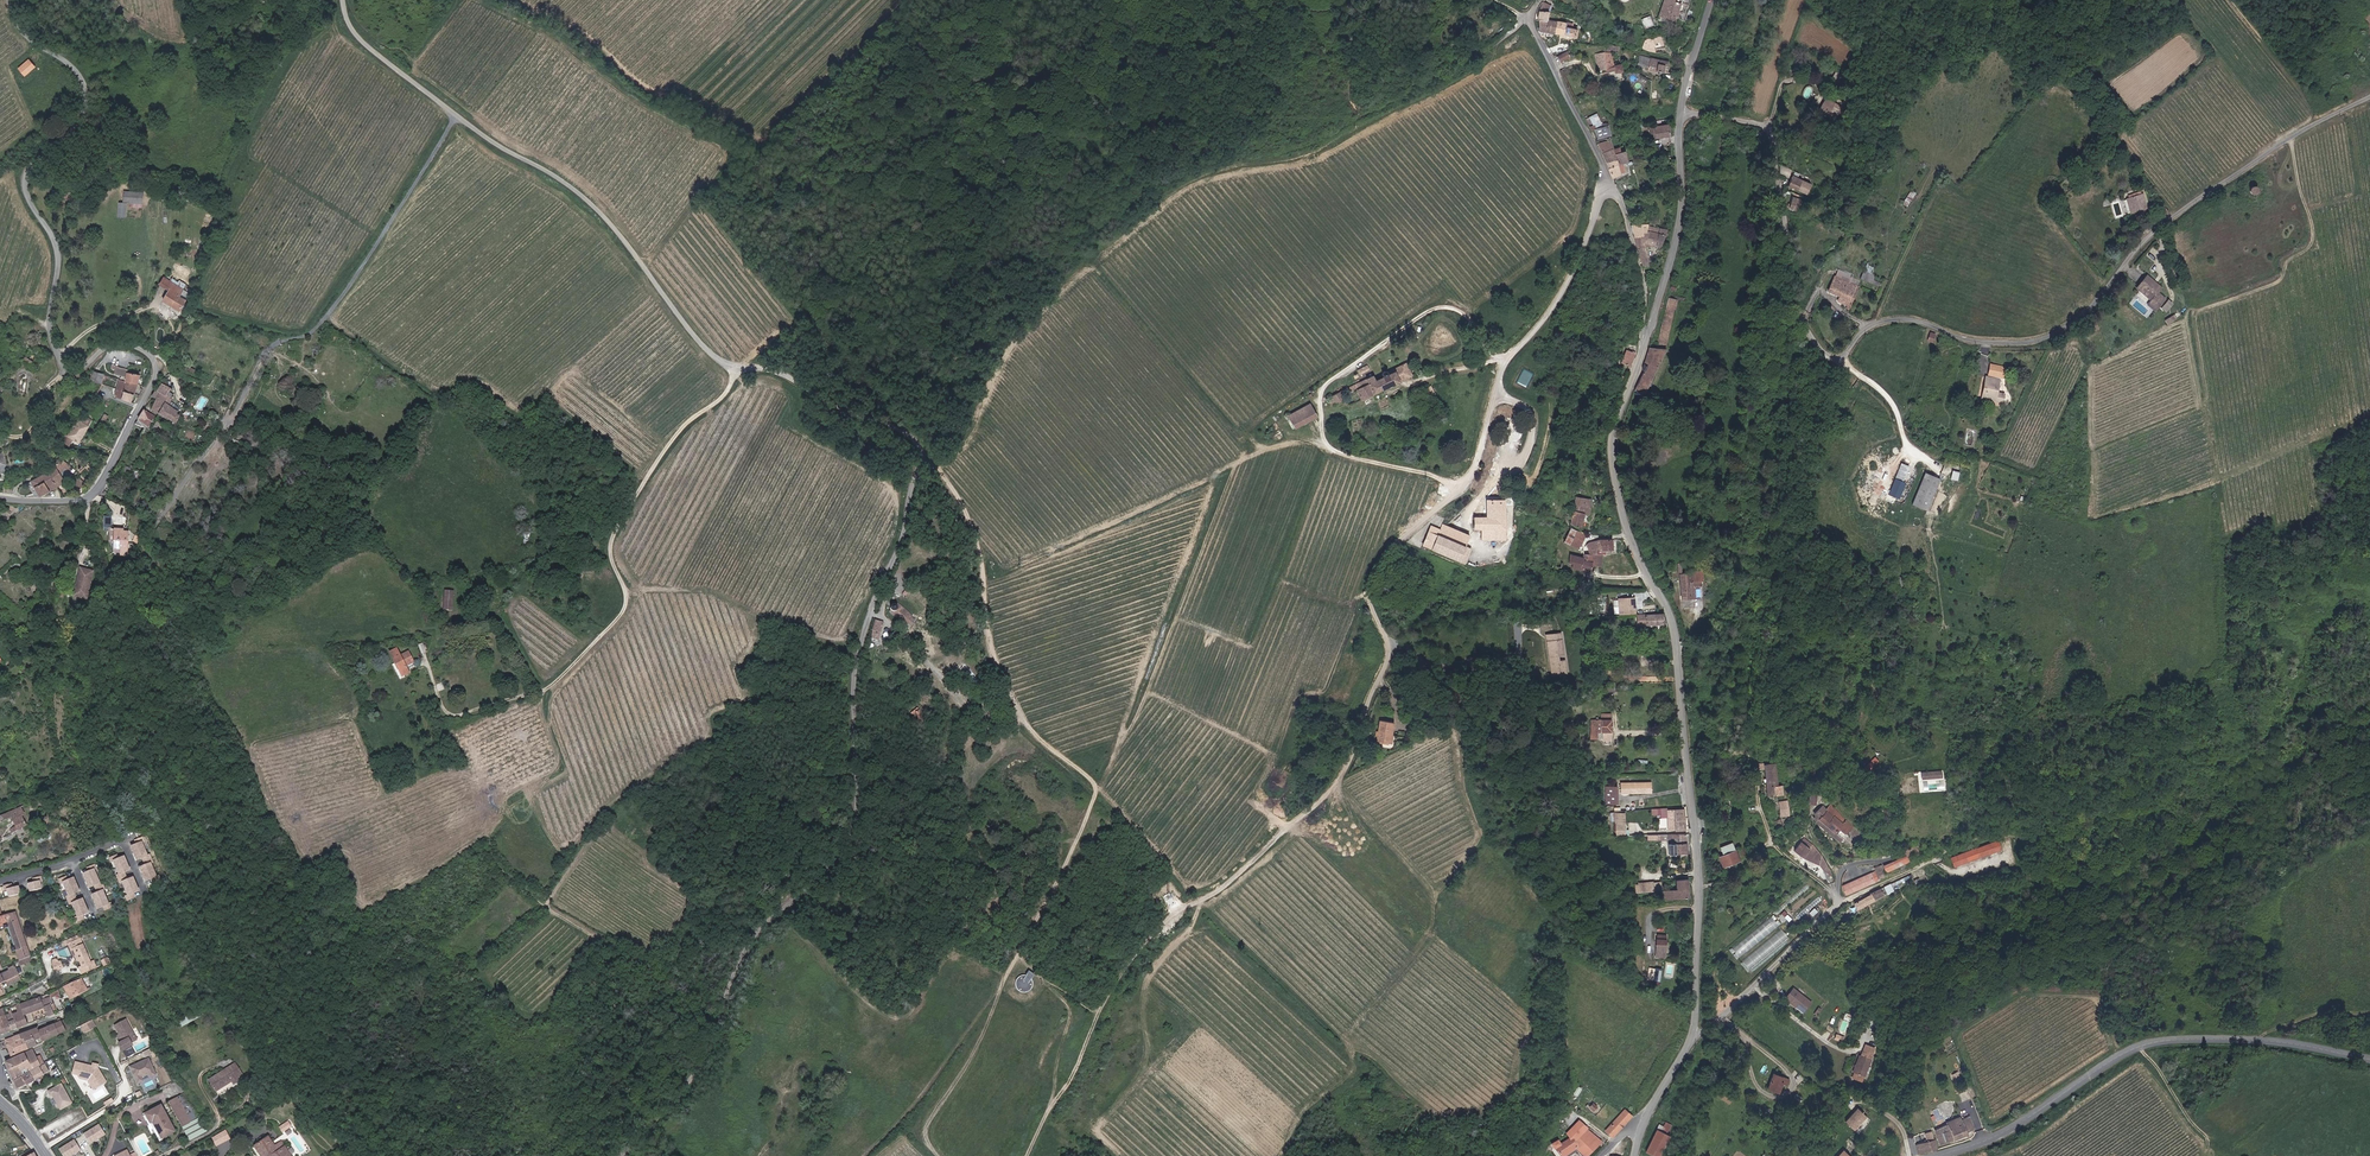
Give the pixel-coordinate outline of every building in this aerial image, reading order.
[(1675,0),(1663,0),(1658,15),(1673,20),(1679,3),(1674,1),(1675,0)] [(1540,10),(1538,20),(1539,20),(1547,21),(1547,20),(1548,12),(1550,12),(1552,5),(1543,2),(1540,10)] [(1653,25),(1650,16),(1641,19),(1644,28),(1653,25)] [(1540,30),(1560,34),(1561,22),(1547,20),(1547,21),(1539,20),(1540,30)] [(1561,22),(1560,34),(1564,34),(1576,37),(1577,29),(1566,27),(1566,22),(1561,22)] [(1638,47),(1656,51),(1655,44),(1660,42),(1661,46),(1666,44),(1663,34),(1654,38),(1645,39),(1643,44),(1639,43),(1638,47)] [(1619,52),(1620,46),(1611,45),(1605,49),(1606,52),(1596,53),(1599,72),(1608,70),(1608,71),(1615,69),(1616,73),(1623,72),(1622,64),(1614,65),(1612,53),(1619,52)] [(1561,60),(1570,56),(1568,51),(1559,55),(1561,60)] [(1448,52),(1438,53),(1439,61),(1449,59),(1448,52)] [(1641,63),(1651,65),(1652,57),(1642,55),(1641,63)] [(1666,64),(1669,64),(1670,61),(1652,57),(1651,65),(1650,69),(1665,72),(1666,64)] [(29,76),(39,67),(32,60),(22,68),(29,76)] [(1842,75),(1837,72),(1833,77),(1837,81),(1842,75)] [(1826,102),(1818,114),(1830,121),(1837,110),(1826,102)] [(1830,121),(1832,123),(1840,112),(1837,110),(1830,121)] [(1589,116),(1593,126),(1601,123),(1597,113),(1589,116)] [(1672,135),(1670,123),(1650,127),(1652,138),(1672,135)] [(1598,139),(1610,136),(1608,126),(1595,130),(1598,139)] [(1611,140),(1598,144),(1602,152),(1613,148),(1611,140)] [(1616,160),(1618,165),(1627,161),(1623,151),(1620,152),(1619,147),(1613,148),(1616,160)] [(1616,160),(1613,148),(1602,152),(1601,153),(1606,163),(1616,160)] [(1618,165),(1616,160),(1606,163),(1612,178),(1621,175),(1618,165)] [(1814,185),(1793,176),(1790,185),(1810,193),(1814,185)] [(1910,189),(1904,204),(1909,207),(1916,192),(1910,189)] [(144,202),(145,192),(127,191),(127,202),(144,202)] [(2144,192),(2128,196),(2131,212),(2149,207),(2144,192)] [(1802,198),(1794,196),(1792,203),(1800,205),(1802,198)] [(129,216),(130,203),(122,203),(121,215),(129,216)] [(2162,215),(2166,212),(2162,206),(2158,209),(2162,215)] [(1643,269),(1648,269),(1645,244),(1646,243),(1649,231),(1647,231),(1649,224),(1632,224),(1643,269)] [(1663,242),(1667,230),(1653,226),(1647,244),(1661,248),(1663,242)] [(1865,266),(1860,278),(1878,285),(1881,278),(1870,273),(1872,268),(1865,266)] [(1853,275),(1838,268),(1828,291),(1839,295),(1837,300),(1851,307),(1860,285),(1851,281),(1853,275)] [(2162,288),(2148,275),(2138,287),(2153,298),(2148,305),(2155,311),(2166,298),(2159,292),(2162,288)] [(166,300),(182,311),(188,301),(182,297),(186,290),(167,278),(163,285),(172,291),(166,300)] [(1646,363),(1635,390),(1647,391),(1668,348),(1680,300),(1669,297),(1661,333),(1657,347),(1650,347),(1645,362),(1646,363)] [(2175,314),(2165,320),(2168,325),(2178,319),(2175,314)] [(1621,364),(1629,367),(1635,352),(1627,348),(1621,364)] [(48,362),(33,352),(28,360),(36,365),(38,362),(45,366),(48,362)] [(2007,366),(1991,362),(1989,373),(2005,377),(2007,366)] [(113,372),(130,376),(131,371),(131,368),(115,364),(113,372)] [(1385,370),(1385,372),(1376,376),(1374,371),(1354,381),(1355,383),(1345,388),(1347,392),(1356,388),(1361,399),(1400,381),(1396,372),(1392,374),(1391,372),(1390,372),(1389,370),(1387,369),(1386,370),(1385,370)] [(145,373),(131,371),(130,376),(130,380),(128,388),(139,392),(145,373)] [(108,374),(96,372),(94,381),(106,383),(108,374)] [(1999,380),(1988,377),(1985,391),(1983,390),(1981,397),(2002,402),(2004,394),(1996,393),(1999,380)] [(128,388),(130,380),(121,378),(118,395),(127,397),(128,388)] [(154,410),(162,415),(162,414),(168,404),(171,405),(174,400),(172,399),(174,395),(171,393),(173,389),(164,384),(159,393),(157,392),(154,397),(159,399),(154,410)] [(136,400),(139,392),(128,388),(127,397),(136,400)] [(1344,398),(1342,392),(1330,398),(1332,403),(1344,398)] [(1310,403),(1288,414),(1295,428),(1317,416),(1310,403)] [(172,419),(178,409),(171,405),(168,404),(162,414),(172,419)] [(149,409),(142,419),(139,423),(145,426),(150,428),(159,416),(149,409)] [(182,411),(178,409),(172,419),(179,423),(184,415),(181,414),(182,411)] [(81,419),(92,425),(95,420),(86,415),(81,419)] [(83,442),(92,425),(81,419),(68,443),(73,446),(76,439),(83,442)] [(59,466),(64,474),(69,469),(71,471),(75,468),(65,459),(59,466)] [(1901,461),(1886,491),(1895,495),(1910,465),(1901,461)] [(51,471),(61,487),(64,492),(72,487),(64,474),(59,466),(51,471)] [(1953,469),(1950,478),(1958,480),(1960,472),(1953,469)] [(45,496),(61,487),(51,471),(36,480),(45,496)] [(1924,472),(1909,502),(1923,509),(1938,479),(1924,472)] [(7,483),(5,493),(14,494),(15,484),(7,483)] [(1577,495),(1571,524),(1581,527),(1584,513),(1589,514),(1593,499),(1577,495)] [(1504,519),(1504,500),(1486,499),(1486,516),(1474,516),(1474,528),(1479,529),(1479,540),(1503,540),(1504,519)] [(1458,560),(1469,535),(1442,523),(1440,528),(1431,524),(1422,544),(1458,560)] [(158,531),(161,534),(161,536),(163,540),(166,542),(169,543),(172,542),(175,539),(176,536),(175,533),(173,530),(171,529),(166,529),(164,530),(160,527),(158,531)] [(1588,534),(1572,527),(1566,542),(1581,549),(1588,534)] [(125,529),(117,529),(116,549),(124,549),(124,555),(129,555),(131,531),(125,531),(125,529)] [(1589,553),(1603,555),(1606,555),(1606,550),(1613,550),(1612,538),(1587,543),(1589,553)] [(1556,567),(1563,568),(1566,548),(1558,547),(1556,567)] [(1602,566),(1603,555),(1589,553),(1584,553),(1584,557),(1571,555),(1570,564),(1575,564),(1574,569),(1593,571),(1594,564),(1602,566)] [(1679,563),(1681,599),(1701,598),(1701,587),(1703,587),(1703,582),(1705,582),(1705,570),(1692,570),(1692,573),(1683,574),(1683,563),(1679,563)] [(82,568),(78,586),(82,587),(80,597),(90,598),(95,570),(82,568)] [(454,590),(444,589),(443,609),(453,609),(454,590)] [(1620,613),(1635,613),(1636,613),(1635,596),(1619,597),(1620,613)] [(1597,610),(1605,610),(1606,598),(1597,598),(1597,610)] [(891,612),(892,613),(899,618),(903,610),(896,606),(896,607),(894,606),(892,606),(891,606),(890,607),(889,608),(889,610),(891,612)] [(1661,613),(1638,614),(1638,624),(1662,623),(1661,613)] [(880,632),(883,622),(875,620),(872,630),(880,632)] [(1562,651),(1559,630),(1546,631),(1549,665),(1563,664),(1562,657),(1557,658),(1556,651),(1562,651)] [(389,653),(401,676),(407,673),(404,667),(412,663),(406,651),(399,655),(396,649),(389,653)] [(1614,731),(1614,719),(1593,719),(1593,738),(1600,738),(1600,731),(1614,731)] [(1377,723),(1375,734),(1375,739),(1374,744),(1390,747),(1392,738),(1388,737),(1390,725),(1377,723)] [(1874,756),(1864,765),(1867,768),(1877,759),(1874,756)] [(1777,762),(1764,763),(1767,796),(1784,795),(1784,784),(1780,783),(1777,762)] [(1941,779),(1923,781),(1924,790),(1941,789),(1941,779)] [(1652,783),(1623,783),(1623,792),(1652,792),(1652,783)] [(1608,786),(1609,803),(1619,803),(1619,785),(1608,786)] [(1808,792),(1807,803),(1814,803),(1815,792),(1808,792)] [(1784,802),(1777,803),(1779,817),(1786,816),(1784,802)] [(1825,808),(1815,819),(1836,838),(1839,835),(1839,836),(1843,831),(1845,829),(1849,824),(1843,819),(1834,808),(1830,802),(1825,808)] [(1813,817),(1815,819),(1825,808),(1820,804),(1813,813),(1815,814),(1813,817)] [(0,817),(0,823),(7,820),(9,823),(16,820),(18,826),(12,829),(14,833),(29,826),(29,820),(28,820),(25,815),(27,814),(23,806),(0,817)] [(1673,830),(1685,829),(1684,809),(1668,810),(1669,829),(1673,829),(1673,830)] [(1780,818),(1773,821),(1776,827),(1782,824),(1780,818)] [(1618,823),(1617,835),(1626,835),(1626,823),(1618,823)] [(1849,824),(1845,829),(1855,837),(1859,832),(1849,824)] [(1686,854),(1685,833),(1647,835),(1647,841),(1668,840),(1668,855),(1686,854)] [(1803,837),(1793,849),(1801,856),(1820,864),(1823,870),(1825,869),(1828,867),(1821,854),(1803,837)] [(147,855),(141,841),(136,844),(131,846),(137,860),(142,857),(147,855)] [(1722,853),(1736,849),(1733,841),(1720,845),(1722,853)] [(1994,841),(1985,844),(1988,853),(2000,849),(1998,842),(1995,843),(1994,841)] [(1921,852),(1918,843),(1904,846),(1906,854),(1906,855),(1921,852)] [(1953,866),(1976,858),(1974,853),(1979,851),(1980,856),(1988,853),(1985,844),(1950,857),(1953,866)] [(1740,862),(1736,849),(1722,853),(1719,854),(1723,867),(1740,862)] [(150,854),(147,855),(142,857),(146,865),(151,862),(153,861),(150,854)] [(1906,854),(1890,861),(1892,866),(1908,859),(1906,855),(1906,854)] [(122,874),(127,872),(132,869),(125,856),(120,859),(115,861),(122,874)] [(1892,866),(1890,861),(1882,864),(1884,869),(1892,866)] [(158,875),(151,862),(146,865),(141,867),(147,881),(153,878),(158,875)] [(1876,871),(1878,877),(1884,874),(1880,865),(1874,867),(1876,871)] [(94,884),(99,882),(93,868),(88,871),(82,873),(89,887),(94,884)] [(1846,894),(1879,879),(1878,877),(1876,871),(1842,885),(1846,894)] [(125,882),(131,879),(127,872),(122,874),(119,876),(123,883),(125,882)] [(73,895),(78,893),(83,890),(77,877),(71,879),(66,882),(73,895)] [(136,893),(142,890),(136,877),(131,879),(125,882),(132,895),(136,893)] [(1919,877),(1913,879),(1916,887),(1923,885),(1919,877)] [(1664,889),(1665,900),(1689,898),(1687,879),(1677,880),(1678,888),(1664,889)] [(32,884),(33,891),(45,888),(43,881),(37,882),(32,884)] [(97,891),(102,889),(105,888),(102,881),(99,882),(94,884),(97,891)] [(1637,883),(1638,892),(1653,890),(1652,882),(1637,883)] [(15,888),(10,889),(12,896),(23,893),(21,887),(15,888)] [(1870,894),(1855,903),(1858,909),(1875,901),(1875,900),(1883,895),(1882,893),(1884,892),(1883,890),(1881,891),(1880,888),(1870,893),(1870,894)] [(104,905),(109,903),(102,889),(97,891),(92,894),(98,907),(104,905)] [(76,903),(82,900),(78,893),(73,895),(70,896),(74,904),(76,903)] [(87,914),(93,911),(86,898),(82,900),(76,903),(82,916),(87,914)] [(7,924),(11,923),(18,945),(13,946),(15,952),(20,950),(23,960),(20,961),(22,965),(34,962),(19,911),(5,916),(7,924)] [(1739,956),(1780,926),(1773,916),(1733,947),(1739,956)] [(1782,929),(1743,960),(1751,969),(1790,938),(1782,929)] [(1666,935),(1658,935),(1658,956),(1666,956),(1666,950),(1666,944),(1666,943),(1666,935)] [(82,937),(69,944),(72,949),(74,948),(83,966),(82,967),(86,974),(100,967),(97,960),(94,961),(82,937)] [(22,980),(16,966),(3,972),(4,974),(0,976),(0,986),(13,980),(14,983),(22,980)] [(1661,980),(1662,967),(1650,966),(1649,979),(1661,980)] [(1028,972),(1025,977),(1024,976),(1022,976),(1020,977),(1018,978),(1017,979),(1016,981),(1015,983),(1015,985),(1016,988),(1017,990),(1019,992),(1021,992),(1023,992),(1025,992),(1027,991),(1028,991),(1030,989),(1031,987),(1031,985),(1031,983),(1030,982),(1030,980),(1033,976),(1028,972)] [(84,978),(66,986),(72,998),(89,990),(84,978)] [(1812,1002),(1794,988),(1786,999),(1804,1013),(1812,1002)] [(52,994),(42,998),(46,1008),(49,1017),(56,1014),(53,1005),(56,1004),(52,994)] [(42,998),(23,1005),(27,1015),(46,1008),(42,998)] [(23,1005),(10,1010),(12,1015),(18,1029),(31,1024),(27,1015),(23,1005)] [(5,1018),(0,1019),(0,1033),(4,1032),(5,1034),(18,1029),(12,1015),(5,1018)] [(41,1031),(46,1042),(69,1031),(62,1017),(56,1019),(58,1023),(41,1031)] [(83,1026),(87,1033),(99,1028),(96,1020),(83,1026)] [(118,1026),(123,1034),(126,1041),(123,1042),(123,1043),(127,1050),(136,1045),(134,1042),(140,1039),(129,1020),(118,1026)] [(40,1028),(24,1035),(30,1049),(46,1042),(41,1031),(40,1028)] [(24,1035),(7,1041),(9,1045),(14,1055),(30,1049),(24,1035)] [(134,1047),(127,1051),(130,1057),(137,1053),(134,1047)] [(36,1050),(9,1063),(17,1080),(34,1072),(38,1081),(48,1076),(47,1074),(40,1058),(36,1050)] [(1875,1055),(1865,1051),(1863,1055),(1862,1055),(1855,1071),(1866,1076),(1873,1059),(1875,1055)] [(44,1056),(40,1058),(47,1074),(51,1072),(44,1056)] [(150,1057),(128,1065),(135,1084),(143,1081),(141,1076),(148,1074),(149,1078),(157,1075),(150,1057)] [(78,1062),(75,1074),(81,1075),(82,1078),(89,1079),(96,1091),(110,1083),(101,1068),(102,1064),(95,1062),(94,1065),(78,1062)] [(234,1063),(206,1080),(214,1092),(242,1076),(234,1063)] [(1865,1080),(1866,1076),(1855,1071),(1853,1075),(1865,1080)] [(34,1072),(17,1080),(22,1089),(38,1081),(34,1072)] [(1788,1085),(1790,1080),(1773,1074),(1768,1089),(1779,1092),(1782,1083),(1788,1085)] [(67,1091),(55,1084),(53,1088),(64,1095),(67,1091)] [(169,1104),(183,1127),(198,1119),(184,1095),(169,1104)] [(161,1105),(143,1115),(147,1123),(151,1120),(161,1138),(175,1131),(161,1105)] [(1606,1129),(1612,1136),(1632,1115),(1625,1109),(1606,1129)] [(1855,1131),(1868,1118),(1859,1109),(1846,1123),(1855,1131)] [(1976,1130),(1971,1116),(1961,1120),(1960,1118),(1946,1123),(1947,1125),(1935,1129),(1941,1145),(1970,1135),(1969,1132),(1976,1130)] [(207,1130),(200,1117),(198,1119),(183,1127),(190,1140),(207,1130)] [(1670,1136),(1667,1135),(1672,1124),(1662,1119),(1647,1151),(1658,1155),(1661,1155),(1670,1136)] [(1602,1141),(1588,1128),(1580,1120),(1566,1134),(1569,1139),(1561,1144),(1559,1141),(1552,1145),(1559,1155),(1564,1155),(1575,1148),(1583,1155),(1586,1155),(1602,1141)] [(100,1122),(83,1132),(89,1144),(107,1134),(100,1122)] [(1916,1143),(1926,1140),(1924,1132),(1914,1135),(1916,1143)] [(251,1147),(257,1155),(289,1155),(281,1143),(275,1147),(268,1137),(251,1147)] [(57,1148),(62,1155),(71,1155),(82,1150),(76,1138),(57,1148)] [(1918,1153),(1936,1149),(1934,1140),(1916,1144),(1918,1153)]
